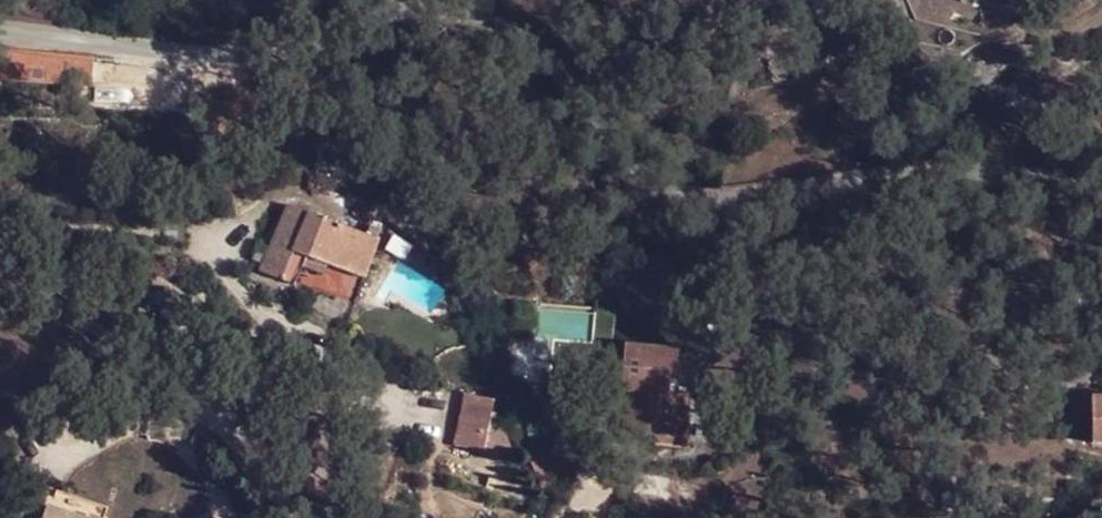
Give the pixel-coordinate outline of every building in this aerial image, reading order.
[(0,77),(0,109),(105,107),(103,75),(0,77)] [(331,282),(247,264),(232,341),(283,351),(292,314),(323,322),(331,282)] [(351,287),(331,282),(323,322),(344,328),(351,287)] [(613,381),(604,382),(603,401),(615,401),(615,427),(645,427),(645,436),(682,434),(682,383),(695,383),(695,361),(667,361),(667,339),(613,338),(613,381)] [(499,468),(499,411),(466,409),(465,466),(499,468)]
